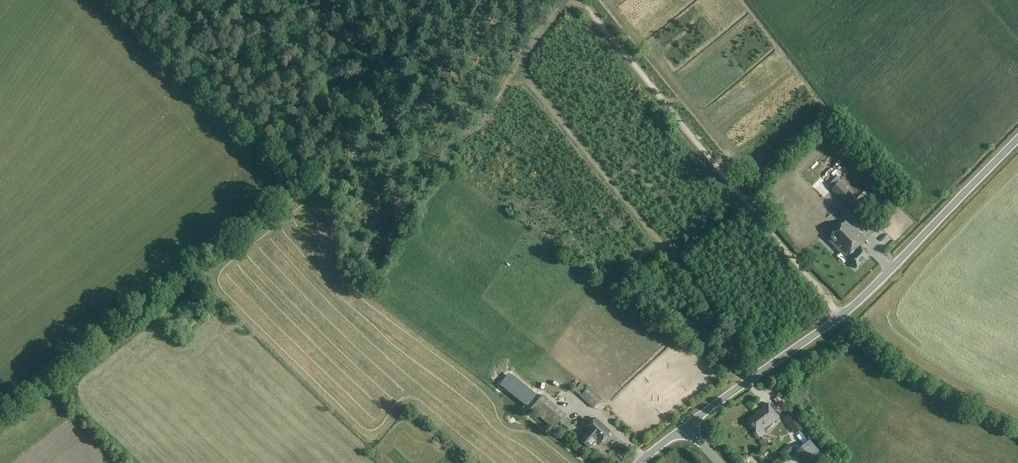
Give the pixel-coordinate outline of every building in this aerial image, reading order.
[(838,183),(832,189),(849,207),(855,200),(838,183)] [(846,220),(827,240),(856,269),(869,256),(860,247),(866,241),(846,220)] [(763,385),(763,396),(772,397),(772,386),(763,385)] [(580,397),(594,409),(601,400),(588,389),(580,397)] [(778,397),(786,412),(795,408),(786,392),(778,397)] [(554,393),(550,397),(577,422),(582,417),(554,393)] [(554,429),(559,423),(567,428),(571,423),(564,417),(566,416),(542,396),(530,410),(554,429)] [(756,415),(747,421),(755,434),(762,429),(763,430),(779,419),(768,404),(755,413),(756,415)] [(783,420),(791,431),(802,422),(794,412),(783,420)] [(587,432),(579,441),(589,449),(597,441),(600,444),(610,433),(596,419),(595,420),(594,419),(592,419),(589,421),(589,423),(591,424),(585,430),(587,432)] [(810,462),(811,462),(821,454),(809,441),(798,450),(810,462)]
